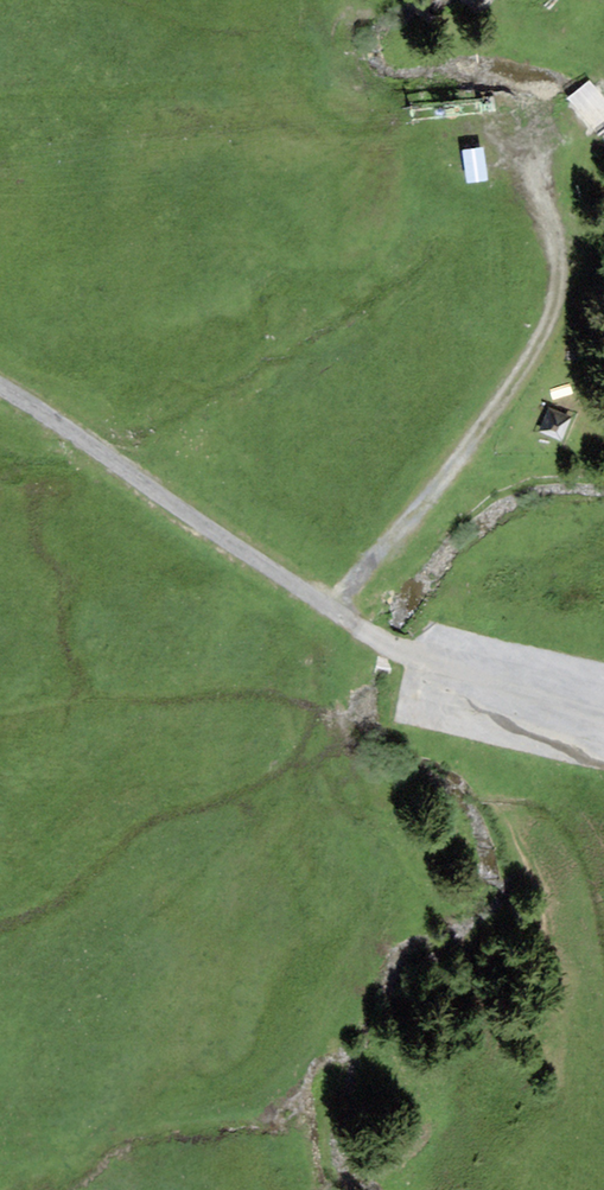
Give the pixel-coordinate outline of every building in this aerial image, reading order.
[(486,172),(482,141),(463,144),(468,175),(486,172)]
